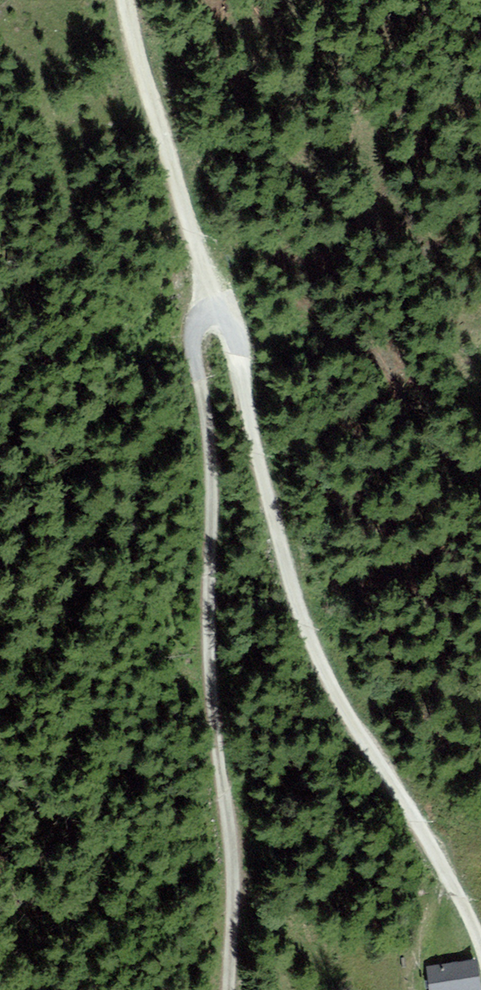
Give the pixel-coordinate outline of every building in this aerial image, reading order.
[(473,961),(429,968),(433,989),(474,989),(478,989),(473,961)]
